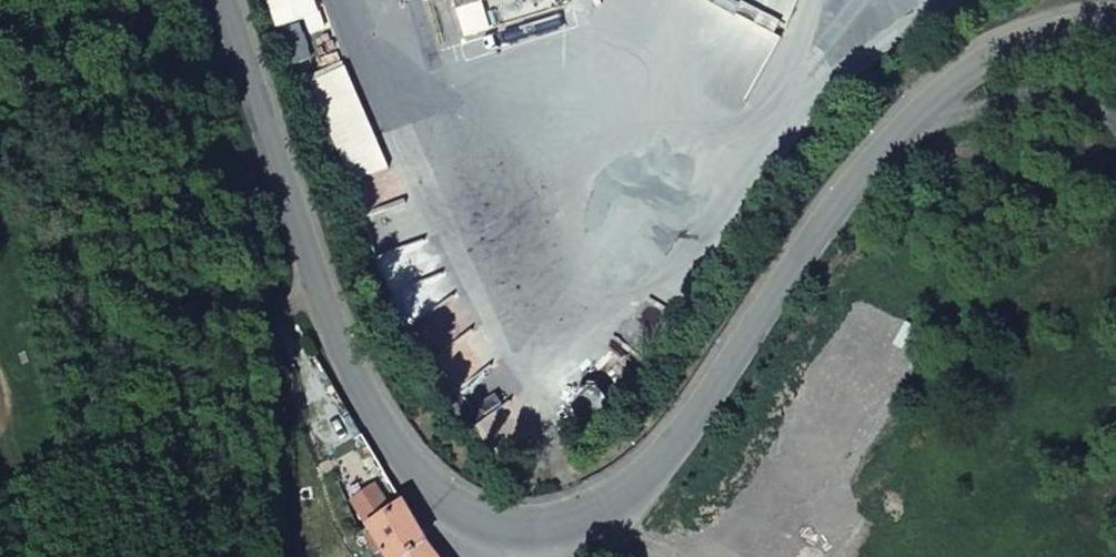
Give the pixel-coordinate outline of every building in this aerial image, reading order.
[(312,0),(269,0),(278,27),(317,14),(312,0)] [(482,0),(454,0),(466,38),(491,30),(482,0)] [(298,25),(282,31),(294,63),(309,58),(298,25)] [(335,73),(315,79),(340,150),(360,143),(335,73)] [(404,505),(390,514),(385,507),(386,507),(373,489),(351,505),(388,556),(409,556),(427,544),(404,505)] [(427,544),(409,556),(436,556),(427,544)]
